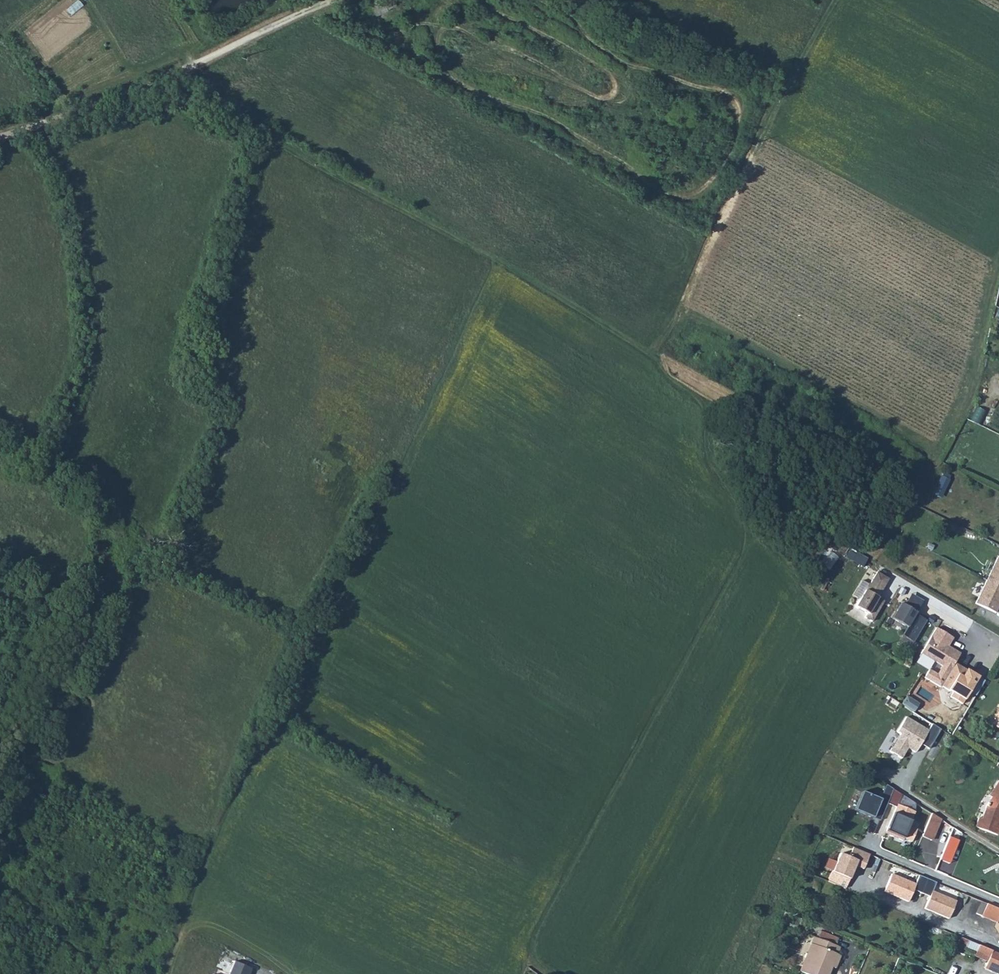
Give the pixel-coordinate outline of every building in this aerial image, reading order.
[(932,494),(942,498),(950,479),(939,475),(932,494)] [(985,579),(998,586),(998,558),(996,556),(985,579)] [(888,579),(877,572),(870,584),(869,584),(855,607),(866,614),(864,617),(872,622),(884,601),(877,598),(875,597),(878,591),(882,590),(888,579)] [(973,603),(994,613),(998,602),(998,586),(985,579),(973,603)] [(901,604),(892,619),(907,628),(916,613),(901,604)] [(935,627),(920,653),(949,670),(954,663),(960,653),(952,649),(950,652),(945,649),(952,638),(935,627)] [(949,670),(940,685),(952,693),(949,697),(961,704),(973,684),(969,682),(974,675),(954,663),(949,670)] [(902,704),(914,712),(919,705),(907,697),(902,704)] [(897,731),(900,733),(889,751),(901,758),(907,747),(915,752),(920,744),(928,749),(941,730),(932,724),(928,730),(906,717),(897,731)] [(993,787),(996,789),(990,798),(985,805),(980,819),(977,818),(974,827),(996,836),(998,828),(998,781),(998,780),(993,787)] [(893,789),(886,784),(883,790),(891,793),(893,789)] [(987,796),(990,798),(996,789),(993,787),(987,796)] [(902,794),(893,789),(891,793),(887,803),(896,807),(886,831),(891,833),(890,835),(903,840),(903,838),(911,842),(916,829),(909,826),(915,811),(898,804),(902,794)] [(862,791),(854,810),(879,820),(887,803),(891,793),(883,790),(880,799),(862,791)] [(939,819),(931,813),(921,836),(931,840),(939,819)] [(848,857),(840,853),(832,872),(849,879),(854,865),(863,869),(869,854),(853,847),(848,857)] [(927,878),(918,875),(915,884),(891,874),(887,885),(884,891),(908,901),(912,890),(921,893),(927,878)] [(935,882),(927,878),(921,893),(929,896),(924,908),(948,918),(956,901),(932,891),(935,882)] [(975,914),(996,924),(998,920),(998,921),(998,909),(980,901),(975,914)] [(818,939),(835,946),(838,939),(821,932),(818,939)] [(814,937),(799,971),(806,973),(829,973),(832,967),(835,969),(841,956),(837,954),(840,948),(835,946),(818,939),(814,937)] [(978,945),(991,950),(993,944),(982,939),(978,945)] [(778,948),(786,952),(790,943),(782,940),(778,948)] [(973,956),(987,963),(992,951),(991,950),(978,945),(973,956)] [(995,973),(998,973),(998,971),(998,954),(992,951),(987,963),(984,969),(995,973)] [(252,968),(235,961),(230,973),(250,973),(252,968)]
